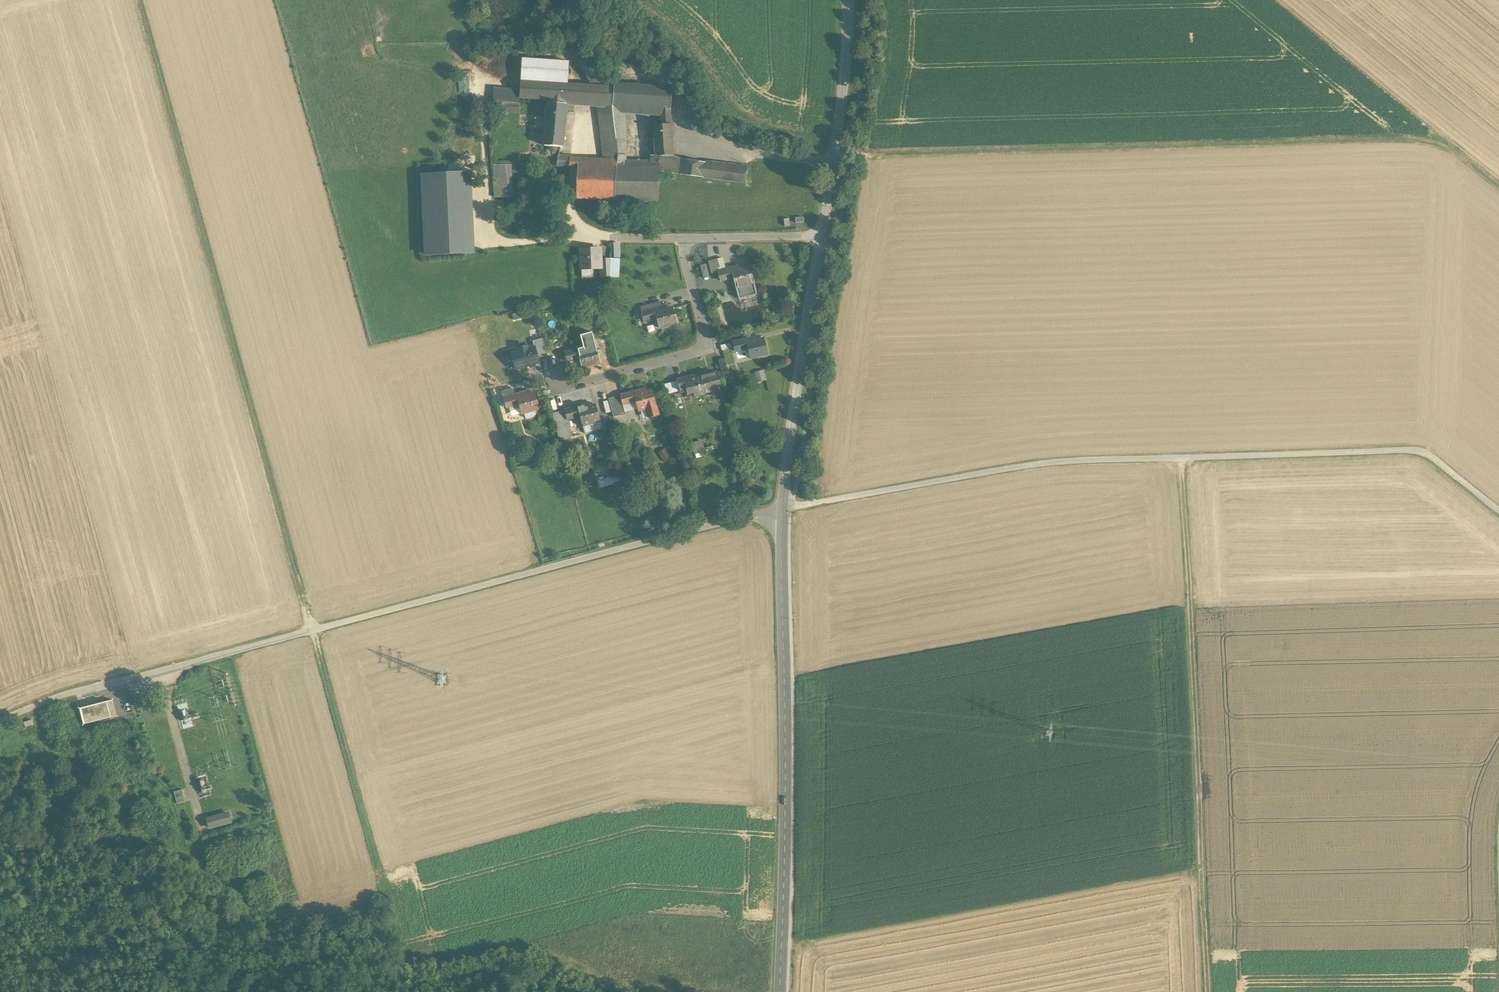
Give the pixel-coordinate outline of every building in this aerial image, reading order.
[(572,47),(593,87),(609,88),(585,41),(572,47)] [(568,62),(522,59),(520,82),(548,83),(566,85),(567,85),(568,62)] [(548,83),(520,82),(520,90),(519,98),(548,100),(574,102),(601,103),(612,104),(614,88),(609,88),(593,87),(567,85),(566,85),(548,83)] [(614,88),(612,104),(618,104),(624,105),(653,107),(671,109),(672,88),(614,84),(614,88)] [(520,90),(494,88),(493,101),(519,103),(519,98),(520,90)] [(574,102),(548,100),(548,103),(566,104),(566,110),(573,111),(574,102)] [(519,103),(493,101),(492,112),(519,114),(520,103),(519,103)] [(566,104),(548,103),(547,120),(535,118),(535,128),(546,129),(546,133),(544,146),(552,147),(552,153),(558,153),(558,156),(559,156),(560,147),(562,148),(566,110),(566,104)] [(612,104),(601,103),(606,157),(618,157),(618,155),(618,151),(614,117),(612,104)] [(653,107),(654,125),(671,124),(671,109),(653,107)] [(625,155),(624,117),(618,117),(614,117),(618,151),(621,150),(622,155),(625,155)] [(671,124),(654,125),(655,139),(650,140),(650,145),(655,145),(656,155),(656,156),(660,156),(664,156),(668,156),(673,155),(671,124)] [(656,155),(651,155),(650,168),(624,167),(625,155),(622,155),(621,150),(618,151),(618,155),(618,157),(617,162),(614,198),(658,200),(659,173),(660,163),(660,156),(656,156),(656,155)] [(651,155),(625,155),(624,167),(650,168),(651,155)] [(664,163),(660,163),(659,173),(679,176),(680,174),(681,159),(673,155),(668,156),(668,163),(664,163)] [(559,156),(558,156),(556,166),(570,167),(570,156),(559,156)] [(601,162),(617,162),(618,157),(606,157),(570,156),(570,167),(578,166),(601,167),(601,162)] [(703,177),(705,162),(681,159),(680,174),(703,177)] [(601,162),(601,167),(578,166),(577,197),(614,198),(617,162),(601,162)] [(747,168),(705,162),(703,177),(745,183),(747,173),(747,168)] [(506,166),(494,165),(495,197),(507,198),(506,166)] [(431,256),(481,254),(478,171),(427,173),(431,256)] [(600,248),(581,250),(581,269),(594,268),(600,268),(601,268),(601,259),(600,248)] [(611,258),(601,259),(601,268),(600,268),(601,277),(610,277),(611,258)] [(619,258),(611,258),(610,277),(618,276),(619,258)] [(722,259),(708,262),(711,274),(718,272),(725,270),(722,259)] [(749,267),(738,270),(737,267),(730,269),(733,278),(738,299),(756,294),(749,267)] [(594,277),(594,268),(581,269),(582,278),(594,277)] [(725,270),(718,272),(720,281),(733,278),(730,269),(725,270)] [(649,299),(639,302),(642,313),(652,310),(649,299)] [(652,310),(642,313),(644,321),(657,318),(659,328),(677,323),(673,308),(662,310),(661,308),(652,310)] [(592,334),(581,336),(584,348),(565,353),(567,362),(570,361),(573,371),(600,364),(595,348),(592,334)] [(764,339),(753,341),(752,338),(733,343),(735,352),(748,349),(750,359),(768,355),(764,339)] [(538,359),(547,356),(542,339),(533,342),(534,347),(538,359)] [(538,359),(534,347),(527,350),(526,347),(518,349),(519,352),(511,354),(516,370),(539,363),(538,359)] [(725,358),(718,360),(721,372),(728,370),(725,358)] [(763,368),(753,370),(755,379),(765,377),(763,368)] [(717,373),(697,378),(696,375),(684,378),(687,391),(688,390),(687,387),(692,386),(694,396),(721,389),(717,373)] [(684,378),(677,380),(680,393),(687,391),(684,378)] [(502,393),(504,399),(516,395),(514,390),(502,393)] [(652,390),(641,393),(640,390),(620,395),(623,404),(631,402),(630,399),(635,398),(638,411),(646,409),(656,406),(652,390)] [(535,393),(524,396),(523,393),(504,399),(506,408),(515,405),(514,403),(518,402),(522,414),(524,413),(532,411),(539,409),(535,393)] [(620,395),(608,399),(611,411),(613,418),(625,415),(623,404),(620,395)] [(611,411),(608,399),(602,401),(605,413),(611,411)] [(596,405),(589,407),(588,404),(577,407),(579,417),(582,426),(598,422),(600,421),(596,405)] [(656,406),(646,409),(649,418),(658,415),(656,406)] [(577,407),(564,410),(564,411),(567,420),(579,417),(577,407)] [(564,411),(559,412),(562,425),(568,423),(567,420),(564,411)] [(568,423),(562,425),(559,412),(552,414),(560,441),(572,437),(568,423)] [(598,422),(582,426),(585,434),(600,429),(598,422)] [(702,440),(690,443),(693,452),(704,449),(702,440)] [(664,448),(658,453),(664,462),(671,458),(664,448)] [(604,467),(596,469),(599,480),(607,477),(604,467)] [(626,472),(612,476),(613,481),(628,477),(626,472)] [(112,700),(80,709),(84,725),(116,716),(112,700)] [(129,700),(123,701),(126,714),(132,712),(129,700)] [(144,743),(137,745),(139,753),(146,751),(144,743)] [(182,790),(174,792),(177,804),(185,802),(182,790)] [(228,814),(207,820),(209,828),(231,822),(228,814)]
